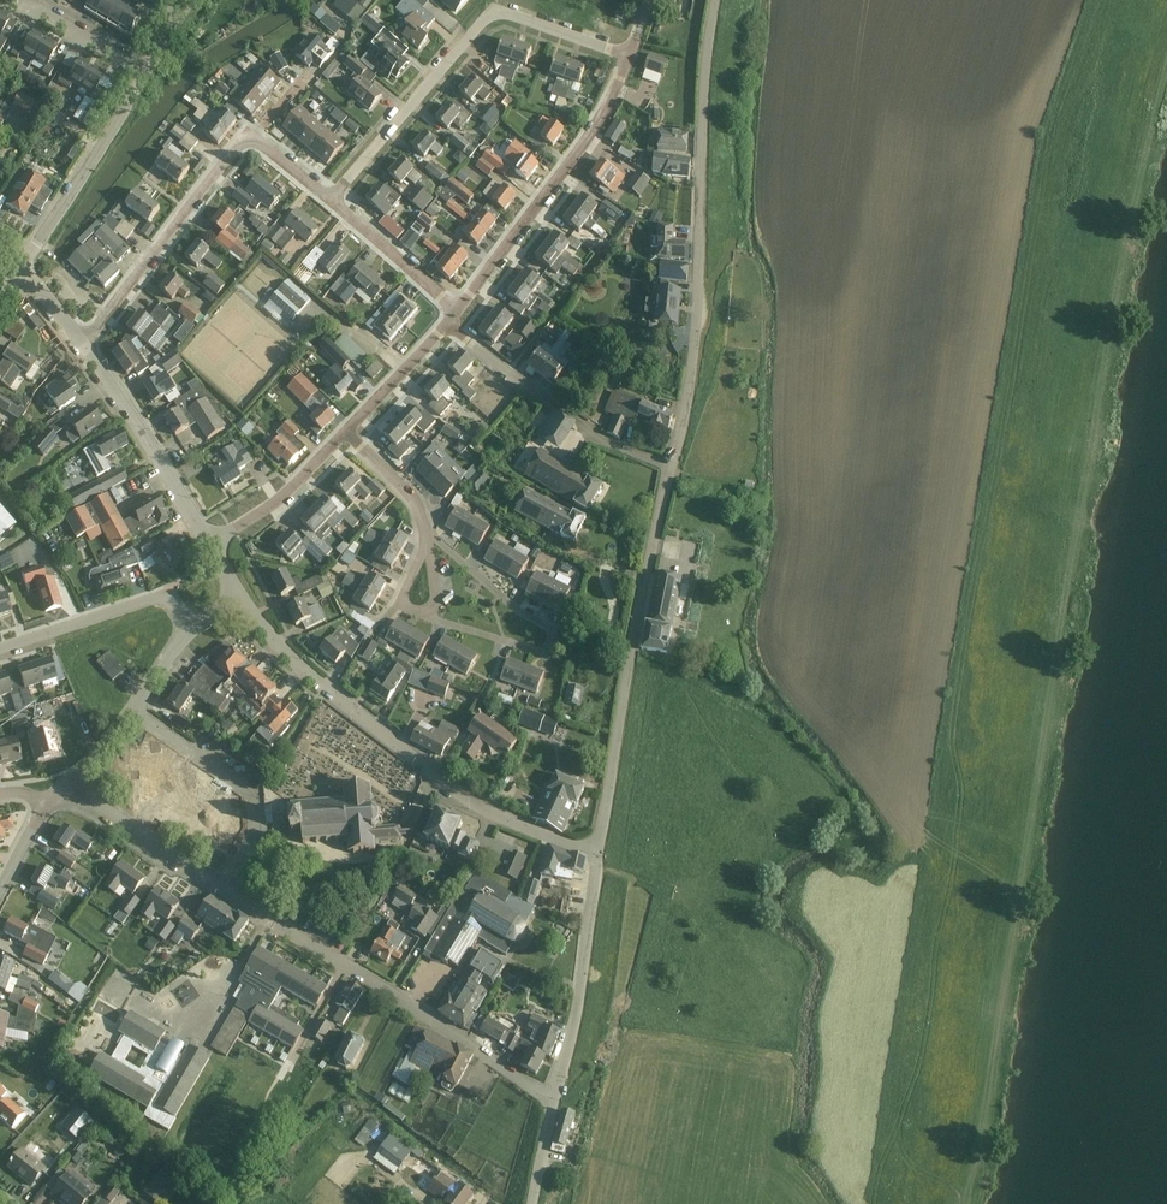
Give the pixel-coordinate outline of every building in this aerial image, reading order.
[(97,17),(107,0),(91,0),(85,10),(97,17)] [(110,0),(107,0),(97,17),(108,24),(119,5),(110,0)] [(359,7),(351,0),(338,0),(333,6),(355,24),(375,0),(365,0),(359,7)] [(413,1),(412,0),(405,0),(396,10),(408,21),(405,25),(409,28),(402,36),(419,50),(428,39),(420,32),(425,27),(427,29),(435,20),(413,1)] [(447,3),(446,4),(455,12),(465,0),(443,0),(447,3)] [(659,7),(674,10),(676,0),(661,0),(659,7)] [(342,28),(315,4),(309,12),(321,22),(320,23),(335,36),(342,28)] [(629,9),(617,4),(614,13),(617,14),(616,16),(622,18),(625,9),(628,11),(629,9)] [(119,30),(130,12),(119,5),(108,24),(119,30)] [(141,18),(130,12),(119,30),(130,37),(141,18)] [(11,34),(4,30),(10,19),(9,19),(10,17),(3,13),(2,14),(0,13),(0,52),(11,34)] [(366,13),(360,21),(377,35),(383,28),(366,13)] [(396,40),(384,30),(372,45),(384,55),(374,66),(389,79),(392,75),(397,79),(410,63),(391,47),(396,40)] [(33,59),(45,40),(41,37),(42,36),(35,31),(34,33),(33,32),(26,43),(19,39),(11,54),(18,58),(21,52),(33,59)] [(313,63),(320,69),(326,62),(340,45),(333,39),(325,47),(312,36),(295,55),(309,67),(313,63)] [(506,80),(505,79),(517,44),(503,39),(495,64),(502,66),(499,77),(494,84),(502,91),(506,80)] [(45,40),(33,59),(46,67),(42,72),(49,76),(58,62),(51,58),(57,47),(56,46),(57,45),(50,40),(49,42),(45,40)] [(505,79),(506,80),(513,82),(516,71),(517,71),(520,64),(526,66),(531,49),(517,44),(505,79)] [(289,68),(281,52),(270,58),(279,73),(289,68)] [(344,52),(340,57),(346,61),(349,57),(344,52)] [(669,61),(650,54),(644,70),(663,76),(669,61)] [(367,70),(351,57),(345,65),(355,74),(349,81),(354,85),(348,92),(370,110),(382,95),(361,78),(367,70)] [(563,87),(565,79),(571,62),(557,57),(551,74),(558,77),(555,87),(550,85),(547,93),(552,94),(550,101),(556,103),(558,98),(559,98),(563,87)] [(81,87),(92,67),(88,65),(89,63),(82,59),(81,61),(80,60),(73,71),(66,67),(58,81),(70,89),(73,83),(81,87)] [(585,67),(571,62),(565,79),(579,84),(585,67)] [(251,77),(271,94),(281,83),(261,66),(251,77)] [(96,70),(92,67),(81,87),(88,91),(84,97),(96,104),(105,90),(98,86),(105,75),(103,74),(104,72),(97,68),(96,70)] [(218,70),(213,75),(217,78),(221,73),(218,70)] [(11,83),(14,78),(7,74),(4,79),(11,83)] [(597,79),(604,82),(606,77),(600,74),(597,79)] [(251,77),(242,88),(262,105),(271,94),(251,77)] [(483,87),(472,78),(460,92),(471,102),(477,95),(485,101),(490,94),(483,88),(483,87)] [(229,90),(221,83),(215,89),(224,97),(229,90)] [(570,89),(563,87),(559,98),(566,100),(570,89)] [(262,105),(242,88),(233,100),(253,117),(262,105)] [(320,95),(313,89),(309,95),(315,100),(320,95)] [(11,111),(31,122),(41,105),(20,93),(13,105),(6,101),(0,111),(0,129),(11,111)] [(189,93),(183,100),(191,105),(195,99),(196,98),(189,93)] [(198,111),(227,133),(237,121),(223,110),(219,115),(213,110),(212,112),(195,99),(191,105),(198,111)] [(586,105),(592,108),(594,102),(589,99),(586,105)] [(451,108),(449,106),(437,120),(448,130),(454,123),(461,129),(472,116),(456,102),(451,108)] [(336,109),(330,104),(325,109),(331,114),(336,109)] [(499,114),(489,104),(478,117),(485,124),(492,130),(502,118),(498,115),(499,114)] [(96,110),(88,106),(79,122),(86,127),(96,110)] [(283,127),(294,136),(311,117),(300,107),(283,127)] [(57,126),(63,116),(53,110),(47,120),(57,126)] [(218,145),(227,133),(198,111),(193,117),(209,129),(205,135),(218,145)] [(650,111),(650,121),(659,121),(659,111),(650,111)] [(311,117),(294,136),(305,146),(322,126),(311,117)] [(551,123),(543,118),(538,125),(546,130),(541,138),(553,147),(564,131),(551,122),(551,123)] [(196,127),(186,119),(181,126),(191,134),(196,127)] [(350,129),(354,123),(349,119),(345,125),(350,129)] [(53,128),(47,124),(41,134),(47,138),(53,128)] [(171,133),(182,142),(184,139),(194,147),(199,141),(177,125),(171,133)] [(305,146),(316,155),(333,135),(322,126),(305,146)] [(608,131),(605,137),(615,143),(618,137),(608,131)] [(687,132),(665,131),(659,131),(658,150),(665,151),(687,152),(687,132)] [(539,137),(533,132),(527,141),(533,145),(539,137)] [(437,143),(425,133),(413,147),(425,157),(431,150),(438,156),(444,150),(436,143),(437,143)] [(476,153),(481,148),(479,147),(480,146),(467,134),(463,139),(457,134),(449,142),(463,154),(463,153),(470,159),(475,152),(476,153)] [(344,145),(333,135),(316,155),(328,165),(344,145)] [(173,141),(168,137),(160,147),(165,151),(173,141)] [(184,139),(182,142),(179,145),(190,153),(194,147),(184,139)] [(527,181),(538,167),(526,158),(520,154),(524,149),(516,143),(506,156),(520,166),(516,172),(527,181)] [(481,148),(476,153),(483,159),(482,159),(495,170),(495,169),(504,176),(511,168),(497,157),(495,159),(481,148)] [(621,148),(618,153),(631,160),(634,155),(621,148)] [(156,167),(167,176),(179,162),(167,153),(156,167)] [(653,173),(657,174),(689,176),(691,159),(659,155),(654,155),(653,173)] [(488,177),(495,170),(482,159),(479,157),(474,162),(477,165),(476,167),(488,177)] [(414,170),(403,160),(390,175),(402,184),(408,177),(415,183),(421,176),(414,170)] [(204,165),(198,161),(191,171),(196,175),(204,165)] [(190,171),(179,162),(167,176),(179,185),(190,171)] [(446,174),(433,162),(426,170),(440,182),(440,181),(445,186),(451,179),(446,174)] [(624,178),(601,162),(591,177),(614,193),(624,178)] [(457,175),(463,182),(470,176),(463,169),(457,175)] [(27,171),(6,205),(24,216),(31,204),(42,210),(52,193),(42,187),(45,182),(27,171)] [(651,180),(637,171),(626,187),(639,196),(651,180)] [(233,197),(248,209),(251,205),(257,210),(262,203),(269,209),(280,195),(259,177),(247,191),(248,192),(246,195),(239,189),(233,197)] [(475,196),(452,178),(445,188),(467,206),(475,196)] [(495,183),(491,190),(485,196),(504,211),(516,197),(504,187),(502,189),(495,183)] [(405,231),(387,216),(402,199),(386,185),(383,189),(380,186),(373,195),(371,193),(367,198),(369,200),(368,201),(386,216),(379,224),(400,242),(407,234),(404,232),(405,231)] [(430,196),(418,187),(408,199),(423,212),(432,202),(428,199),(430,196)] [(138,214),(149,200),(137,191),(126,206),(138,214)] [(583,196),(574,209),(610,235),(613,230),(599,220),(600,219),(593,214),(598,207),(583,196)] [(160,209),(149,200),(138,214),(149,223),(160,209)] [(616,221),(622,213),(606,201),(600,210),(616,221)] [(451,210),(458,216),(462,211),(455,205),(451,210)] [(240,213),(231,206),(227,212),(224,210),(213,224),(223,232),(215,242),(242,263),(244,262),(247,264),(255,255),(252,252),(242,244),(244,243),(238,238),(241,234),(230,225),(240,213)] [(433,217),(436,213),(429,207),(425,212),(433,217)] [(610,235),(574,209),(565,221),(580,232),(584,226),(590,231),(591,229),(606,240),(610,235)] [(278,227),(268,238),(283,250),(297,234),(307,242),(318,229),(308,221),(309,220),(298,211),(287,225),(283,231),(278,227)] [(462,211),(458,216),(466,222),(469,217),(462,211)] [(473,223),(487,234),(496,222),(482,212),(473,223)] [(424,214),(411,230),(419,237),(425,230),(430,233),(437,224),(432,221),(424,214)] [(652,214),(648,222),(657,226),(661,219),(652,214)] [(263,225),(252,216),(248,221),(253,224),(251,226),(258,231),(257,232),(264,237),(269,230),(263,225)] [(267,219),(263,225),(269,230),(274,224),(267,219)] [(123,220),(119,226),(131,235),(136,229),(130,225),(123,220)] [(78,242),(84,247),(69,262),(90,282),(95,277),(105,288),(120,273),(114,267),(119,262),(130,251),(117,238),(98,222),(78,242)] [(477,246),(487,234),(473,223),(464,235),(477,246)] [(131,235),(119,226),(114,232),(121,236),(127,241),(131,235)] [(673,227),(659,226),(658,240),(651,240),(651,250),(658,250),(658,256),(685,257),(685,242),(673,241),(673,227)] [(411,233),(402,244),(410,251),(419,239),(411,233)] [(561,258),(566,262),(577,270),(580,272),(584,267),(571,257),(572,256),(566,252),(570,246),(577,251),(583,244),(571,236),(567,242),(555,234),(546,246),(561,258)] [(266,239),(261,245),(269,252),(274,246),(266,239)] [(423,245),(431,250),(434,245),(427,240),(423,245)] [(613,254),(619,244),(613,240),(607,250),(613,254)] [(223,263),(216,258),(209,252),(210,251),(198,242),(186,259),(197,267),(204,259),(217,270),(223,263)] [(350,254),(336,242),(325,255),(317,248),(302,265),(311,273),(318,264),(332,275),(350,254)] [(440,254),(442,251),(434,245),(431,250),(438,256),(431,265),(450,280),(459,269),(440,254)] [(442,251),(440,254),(459,269),(468,257),(455,246),(451,252),(445,248),(442,251)] [(552,270),(561,258),(546,246),(536,258),(552,270)] [(284,267),(292,258),(285,252),(277,261),(284,267)] [(688,264),(662,261),(660,279),(662,280),(661,288),(659,288),(655,321),(677,324),(678,312),(675,312),(678,290),(675,290),(676,281),(686,282),(688,264)] [(331,291),(336,295),(347,305),(357,293),(356,293),(360,289),(374,301),(385,287),(374,278),(376,276),(362,265),(350,279),(345,275),(331,291)] [(300,267),(295,273),(305,282),(311,276),(300,267)] [(517,283),(532,295),(542,283),(527,271),(517,283)] [(226,285),(212,274),(203,284),(204,285),(202,287),(216,298),(226,285)] [(184,285),(172,276),(161,291),(173,300),(178,293),(185,298),(190,292),(183,286),(184,285)] [(288,281),(277,294),(270,288),(264,295),(293,320),(311,300),(288,281)] [(532,295),(517,283),(508,296),(514,301),(510,307),(514,311),(521,316),(526,310),(528,312),(538,299),(532,295)] [(206,292),(202,296),(213,304),(216,299),(206,292)] [(387,312),(400,297),(395,293),(383,308),(387,312)] [(542,294),(538,299),(538,300),(543,303),(547,298),(542,294)] [(418,310),(401,295),(400,297),(387,312),(374,327),(391,342),(418,310)] [(202,314),(187,303),(179,314),(193,325),(202,314)] [(129,330),(131,331),(139,338),(149,345),(166,323),(171,316),(159,306),(149,319),(142,313),(129,330)] [(489,321),(504,332),(513,320),(498,308),(489,321)] [(179,331),(187,337),(195,327),(187,321),(179,331)] [(504,332),(489,321),(479,333),(494,345),(504,332)] [(527,321),(518,333),(528,341),(538,329),(527,321)] [(139,338),(131,331),(123,342),(126,346),(114,355),(121,364),(138,352),(131,343),(139,338)] [(513,331),(509,336),(519,344),(523,339),(513,331)] [(529,368),(541,377),(552,361),(557,355),(566,343),(572,334),(568,331),(561,339),(552,351),(545,346),(540,352),(529,368)] [(334,344),(339,349),(350,339),(345,334),(338,340),(334,344)] [(552,361),(541,377),(553,386),(564,370),(569,364),(561,358),(571,346),(577,338),(572,334),(566,343),(557,355),(552,361)] [(509,336),(505,341),(515,348),(519,344),(509,336)] [(339,349),(345,354),(355,344),(350,339),(339,349)] [(345,354),(349,359),(360,349),(355,344),(345,354)] [(10,347),(3,358),(7,361),(2,368),(0,367),(0,383),(9,389),(21,370),(28,374),(35,364),(10,347)] [(335,348),(328,355),(342,369),(349,362),(335,348)] [(349,359),(355,365),(365,355),(360,349),(349,359)] [(145,362),(138,352),(121,364),(128,375),(135,370),(139,376),(150,368),(145,362)] [(183,363),(175,352),(159,363),(167,374),(183,363)] [(460,352),(448,366),(457,375),(452,381),(463,391),(467,387),(474,379),(466,372),(473,364),(460,352)] [(355,365),(359,370),(370,360),(365,355),(355,365)] [(157,364),(162,361),(158,356),(153,359),(157,364)] [(385,369),(377,362),(366,373),(373,381),(385,369)] [(570,367),(567,372),(571,375),(575,371),(570,367)] [(343,375),(336,368),(324,380),(332,387),(331,388),(340,397),(350,387),(355,392),(362,385),(348,372),(345,375),(344,375),(343,375)] [(79,388),(69,373),(45,390),(59,411),(75,400),(71,394),(79,388)] [(166,396),(170,403),(179,397),(175,390),(169,380),(166,375),(157,380),(146,386),(151,395),(148,396),(152,403),(155,401),(155,402),(166,396)] [(319,392),(301,375),(288,389),(305,405),(304,406),(316,417),(312,421),(316,425),(312,430),(318,436),(322,431),(323,431),(336,418),(325,407),(324,408),(313,398),(319,392)] [(455,394),(450,389),(437,377),(425,391),(434,400),(429,405),(440,416),(451,404),(448,401),(455,394)] [(211,396),(202,385),(174,402),(179,410),(166,419),(166,420),(167,419),(176,434),(176,435),(190,426),(190,425),(189,426),(185,419),(193,415),(208,439),(225,429),(220,420),(224,418),(211,396)] [(462,393),(470,401),(476,394),(467,387),(463,391),(462,393)] [(674,415),(612,392),(605,413),(614,417),(607,433),(620,440),(628,422),(637,418),(638,415),(651,420),(649,424),(650,424),(649,429),(662,434),(664,429),(668,431),(674,415)] [(0,396),(0,408),(13,417),(19,409),(0,396)] [(20,402),(26,406),(30,400),(24,396),(20,402)] [(409,407),(397,421),(409,433),(416,426),(424,433),(435,421),(424,411),(419,416),(409,407)] [(90,408),(65,426),(69,431),(66,434),(67,438),(69,441),(74,444),(102,424),(101,423),(102,422),(102,420),(99,415),(97,415),(96,415),(90,408)] [(575,425),(553,410),(536,435),(558,450),(575,425)] [(54,418),(56,422),(63,417),(60,414),(54,418)] [(244,419),(237,427),(242,432),(249,424),(244,419)] [(299,432),(289,421),(276,434),(281,439),(269,452),(278,462),(282,458),(290,465),(306,448),(294,437),(299,432)] [(409,433),(397,421),(384,435),(393,444),(388,449),(399,460),(411,448),(402,441),(409,433)] [(489,428),(483,424),(478,430),(483,435),(489,428)] [(461,434),(447,425),(443,432),(457,441),(461,434)] [(43,456),(58,439),(46,429),(31,446),(43,456)] [(127,445),(119,431),(95,444),(83,451),(97,477),(110,469),(104,458),(127,445)] [(253,463),(240,443),(224,454),(228,461),(214,471),(219,479),(216,481),(219,486),(222,484),(226,489),(242,479),(238,473),(246,468),(245,467),(253,463)] [(417,470),(431,484),(447,468),(434,455),(440,449),(435,443),(424,453),(429,458),(417,470)] [(454,450),(460,454),(464,449),(458,444),(454,450)] [(589,478),(540,448),(525,474),(574,503),(588,511),(594,501),(597,496),(596,496),(602,486),(589,478)] [(480,472),(474,466),(463,477),(470,483),(480,472)] [(128,479),(122,468),(95,483),(68,497),(75,509),(101,494),(128,479)] [(461,481),(447,468),(431,484),(445,497),(461,481)] [(361,482),(350,471),(336,486),(346,496),(354,488),(365,500),(373,492),(378,497),(385,490),(375,480),(366,489),(360,482),(361,482)] [(490,479),(482,472),(469,485),(477,493),(490,479)] [(745,488),(752,489),(753,482),(746,480),(745,488)] [(7,489),(12,495),(19,490),(13,484),(7,489)] [(573,514),(526,489),(515,511),(562,535),(561,536),(573,543),(578,533),(579,533),(582,528),(581,528),(586,518),(574,512),(573,514)] [(164,509),(156,495),(132,509),(135,515),(122,522),(118,514),(107,494),(65,518),(76,539),(98,526),(112,550),(158,525),(158,526),(168,520),(162,510),(164,509)] [(51,501),(49,496),(44,495),(40,499),(43,505),(48,505),(51,501)] [(323,498),(312,510),(331,528),(339,520),(341,522),(343,520),(353,529),(359,522),(345,509),(339,515),(337,512),(323,498)] [(473,517),(479,507),(467,500),(465,504),(463,503),(459,509),(457,507),(445,527),(462,536),(473,517)] [(0,504),(0,535),(16,521),(0,504)] [(331,528),(312,510),(301,521),(318,537),(312,543),(319,551),(326,557),(332,550),(322,541),(325,538),(323,536),(331,528)] [(366,512),(360,518),(367,525),(373,519),(366,512)] [(473,517),(462,536),(478,546),(490,527),(473,517)] [(370,530),(367,535),(377,542),(381,536),(370,530)] [(383,545),(399,555),(408,541),(392,531),(383,545)] [(307,550),(301,544),(302,544),(290,533),(277,547),(293,562),(300,555),(301,557),(306,551),(307,550)] [(377,542),(367,535),(364,541),(374,547),(377,542)] [(519,538),(514,535),(511,540),(516,543),(519,538)] [(188,547),(178,537),(171,544),(166,540),(156,552),(174,569),(185,557),(182,554),(188,547)] [(319,551),(312,543),(307,538),(302,544),(301,544),(307,550),(306,551),(313,557),(319,551)] [(133,549),(139,564),(147,559),(145,555),(156,549),(150,539),(133,549)] [(484,560),(501,569),(512,550),(496,540),(484,560)] [(345,542),(336,551),(342,556),(350,547),(345,542)] [(667,551),(666,557),(680,558),(680,544),(666,543),(666,551),(667,551)] [(391,568),(399,555),(383,545),(375,559),(391,568)] [(542,548),(537,545),(530,556),(535,560),(542,548)] [(341,559),(351,566),(358,557),(352,552),(354,549),(351,546),(341,559)] [(139,564),(133,549),(132,550),(132,549),(108,561),(110,565),(92,571),(91,572),(89,576),(89,580),(93,579),(98,595),(130,585),(125,569),(139,564)] [(113,557),(109,550),(97,557),(100,564),(113,557)] [(529,560),(512,550),(501,569),(517,579),(529,560)] [(10,569),(10,554),(0,554),(0,569),(10,569)] [(566,577),(571,565),(554,557),(549,569),(566,577)] [(47,580),(42,567),(22,573),(28,593),(38,590),(45,612),(61,608),(52,578),(47,580)] [(378,598),(346,578),(335,572),(329,569),(326,574),(329,579),(331,576),(343,583),(342,584),(358,594),(354,602),(370,611),(378,598)] [(295,589),(302,585),(298,577),(291,581),(286,572),(273,578),(281,596),(295,589)] [(543,600),(553,580),(536,572),(526,592),(543,600)] [(317,588),(329,582),(329,581),(325,573),(302,585),(306,593),(317,588)] [(349,573),(346,578),(378,598),(386,584),(370,574),(365,582),(349,573)] [(666,654),(681,578),(657,573),(642,649),(666,654)] [(570,589),(553,580),(543,600),(560,609),(570,589)] [(334,592),(329,582),(320,586),(325,597),(334,592)] [(12,613),(6,595),(0,597),(0,617),(12,613)] [(308,610),(304,602),(303,601),(288,609),(296,626),(308,620),(311,627),(325,620),(318,605),(308,610)] [(354,619),(358,613),(351,609),(348,615),(354,619)] [(385,639),(402,649),(413,629),(397,620),(385,639)] [(235,622),(228,627),(232,633),(239,628),(235,622)] [(365,630),(358,627),(355,634),(362,636),(365,630)] [(413,629),(402,649),(419,658),(430,639),(413,629)] [(348,636),(339,646),(331,639),(321,651),(336,664),(346,653),(352,658),(359,646),(348,636)] [(378,637),(374,642),(384,648),(387,643),(378,637)] [(433,656),(450,666),(461,646),(444,637),(433,656)] [(368,663),(379,647),(377,646),(368,640),(358,657),(368,663)] [(226,643),(224,645),(203,667),(194,677),(195,677),(193,680),(216,693),(224,686),(225,687),(247,663),(226,643)] [(477,656),(461,646),(450,666),(466,675),(477,656)] [(126,670),(109,651),(97,662),(113,681),(126,670)] [(402,663),(406,656),(400,653),(396,659),(402,663)] [(34,663),(40,684),(56,679),(58,682),(65,679),(58,658),(51,661),(50,658),(34,663)] [(371,691),(387,702),(394,691),(406,673),(409,675),(412,669),(395,658),(392,663),(390,662),(379,680),(378,679),(371,691)] [(203,659),(202,660),(200,662),(199,663),(203,667),(207,662),(204,659),(203,659)] [(500,680),(518,687),(526,665),(508,659),(500,680)] [(226,699),(233,691),(253,669),(254,669),(253,669),(255,667),(255,665),(251,662),(249,662),(247,663),(225,687),(224,686),(216,693),(226,699)] [(40,684),(34,663),(17,669),(23,685),(16,688),(18,695),(27,692),(25,689),(40,684)] [(544,672),(526,665),(518,687),(536,693),(544,672)] [(244,701),(241,705),(265,679),(254,669),(253,669),(233,691),(244,701)] [(16,688),(9,690),(4,673),(0,674),(0,697),(10,694),(11,697),(18,695),(16,688)] [(422,674),(417,688),(445,698),(450,684),(422,674)] [(443,679),(449,683),(452,678),(446,674),(443,679)] [(265,679),(245,701),(259,714),(265,708),(273,715),(283,704),(273,695),(277,690),(265,679)] [(226,699),(216,693),(193,680),(188,688),(182,684),(168,705),(180,713),(193,694),(218,710),(218,711),(226,700),(226,699)] [(581,685),(569,683),(569,686),(568,686),(564,704),(581,708),(585,689),(580,688),(581,685)] [(504,704),(511,707),(513,700),(506,697),(504,704)] [(529,697),(526,705),(538,709),(541,702),(529,697)] [(218,711),(223,714),(231,703),(226,700),(218,711)] [(298,710),(287,700),(283,704),(273,715),(264,724),(275,735),(280,730),(284,733),(290,727),(286,723),(298,710)] [(21,704),(14,706),(16,712),(23,710),(21,704)] [(518,725),(540,733),(540,732),(553,737),(559,722),(545,717),(524,710),(518,725)] [(189,724),(177,715),(171,724),(183,732),(189,724)] [(505,730),(491,720),(490,722),(480,715),(468,732),(472,735),(461,752),(473,761),(485,744),(504,757),(497,768),(503,773),(511,761),(506,758),(518,741),(504,732),(505,730)] [(10,723),(12,731),(28,728),(26,720),(10,723)] [(230,720),(222,728),(228,734),(236,725),(230,720)] [(46,733),(42,721),(33,724),(36,736),(31,737),(38,761),(58,756),(51,732),(46,733)] [(459,730),(443,721),(438,731),(422,722),(412,741),(441,756),(451,737),(454,739),(459,730)] [(134,742),(138,745),(142,738),(139,735),(134,742)] [(16,737),(0,740),(0,767),(22,761),(16,737)] [(266,765),(259,760),(255,766),(263,771),(266,765)] [(577,804),(585,787),(557,774),(549,790),(547,788),(539,804),(539,805),(533,819),(562,833),(576,804),(577,804)] [(401,836),(415,835),(415,834),(414,834),(413,830),(415,830),(415,829),(401,830),(400,826),(382,828),(382,823),(382,821),(380,820),(380,814),(382,812),(381,811),(379,812),(374,807),(374,805),(372,805),(371,785),(344,787),(344,798),(291,802),(292,814),(285,811),(283,815),(291,818),(291,828),(284,832),(287,837),(295,830),(304,830),(304,833),(303,833),(303,844),(343,841),(343,843),(348,843),(349,852),(375,850),(375,846),(380,846),(380,841),(401,839),(401,836)] [(459,857),(472,863),(480,845),(466,839),(467,837),(457,833),(462,822),(437,811),(435,815),(425,811),(416,829),(415,829),(415,830),(413,830),(414,834),(415,834),(415,835),(450,850),(451,847),(461,852),(459,857)] [(6,839),(4,831),(13,829),(11,818),(2,820),(1,819),(0,817),(0,840),(6,839)] [(76,835),(65,827),(54,842),(66,850),(72,841),(78,845),(85,849),(89,843),(82,839),(76,835)] [(587,859),(548,845),(538,874),(572,880),(574,872),(583,875),(587,859)] [(512,848),(505,875),(520,879),(527,852),(512,848)] [(77,860),(63,851),(57,861),(71,870),(77,860)] [(144,879),(122,862),(111,877),(112,878),(106,887),(114,893),(121,884),(134,894),(144,879)] [(76,886),(70,882),(41,867),(33,883),(45,890),(48,883),(56,887),(58,885),(66,890),(66,889),(73,892),(76,886)] [(60,877),(70,882),(72,878),(63,871),(60,877)] [(449,962),(460,968),(479,938),(486,943),(506,955),(512,945),(514,945),(515,945),(518,945),(520,945),(523,944),(524,943),(526,941),(528,938),(529,936),(529,934),(529,932),(529,931),(529,929),(528,927),(527,925),(526,923),(536,907),(477,873),(472,881),(471,880),(460,898),(458,897),(425,951),(448,964),(449,962)] [(541,883),(528,879),(523,896),(536,900),(541,883)] [(417,896),(401,886),(393,897),(410,908),(417,896)] [(168,920),(179,904),(177,902),(179,901),(173,897),(172,899),(158,888),(147,904),(147,905),(141,914),(150,920),(156,911),(168,920)] [(60,901),(43,891),(38,900),(54,910),(60,901)] [(141,902),(132,895),(121,910),(124,912),(122,915),(120,914),(116,920),(123,924),(129,916),(130,917),(141,902)] [(212,896),(210,898),(197,916),(225,936),(225,937),(234,943),(249,921),(239,914),(212,896)] [(449,910),(452,904),(439,896),(436,903),(449,910)] [(423,909),(417,905),(409,917),(416,921),(411,928),(425,937),(436,921),(441,924),(449,911),(443,907),(437,917),(424,908),(423,909)] [(43,917),(54,923),(57,918),(47,910),(43,917)] [(200,929),(185,918),(177,931),(177,932),(171,940),(178,945),(184,937),(191,942),(200,929)] [(25,955),(43,965),(48,955),(56,939),(41,931),(29,925),(28,927),(12,920),(9,926),(8,925),(6,926),(4,930),(4,932),(6,933),(5,933),(30,946),(25,955)] [(387,926),(381,936),(382,937),(380,940),(379,940),(371,953),(387,963),(392,955),(399,959),(403,954),(387,945),(389,943),(390,944),(397,932),(396,932),(400,926),(390,920),(387,926)] [(156,935),(165,941),(175,927),(166,921),(156,935)] [(112,922),(104,931),(110,935),(118,926),(112,922)] [(396,934),(391,945),(398,948),(403,937),(396,934)] [(152,938),(145,947),(152,951),(158,942),(152,938)] [(248,987),(236,1007),(251,1016),(251,1015),(253,1017),(249,1023),(293,1049),(303,1031),(297,1027),(299,1023),(271,1006),(282,987),(315,1007),(327,987),(259,948),(240,983),(248,987)] [(489,995),(478,988),(482,981),(494,988),(507,965),(480,949),(440,1013),(464,1028),(469,1031),(476,1020),(471,1017),(474,1012),(477,1014),(489,995)] [(11,978),(15,964),(0,959),(0,975),(11,978)] [(73,988),(54,974),(49,980),(68,994),(73,988)] [(0,975),(0,991),(6,993),(9,984),(16,987),(16,986),(30,991),(32,985),(11,978),(0,975)] [(18,980),(32,985),(34,980),(19,975),(18,980)] [(508,988),(513,979),(507,975),(502,984),(508,988)] [(364,990),(349,982),(336,1004),(343,1008),(335,1020),(343,1025),(351,1013),(364,990)] [(186,1003),(199,997),(193,984),(180,990),(186,1003)] [(27,999),(12,994),(9,1001),(35,1014),(40,1005),(27,999)] [(227,1057),(251,1016),(236,1007),(235,1006),(211,1047),(227,1057)] [(34,1033),(38,1015),(19,1007),(17,1019),(0,1016),(0,1049),(3,1049),(6,1038),(27,1042),(29,1032),(34,1033)] [(210,1059),(189,1047),(184,1056),(180,1054),(184,1047),(174,1041),(173,1043),(163,1037),(166,1032),(131,1012),(119,1033),(123,1035),(117,1044),(119,1046),(111,1059),(102,1054),(90,1074),(149,1109),(144,1116),(168,1130),(210,1059)] [(548,1022),(533,1015),(529,1027),(535,1030),(530,1040),(538,1044),(536,1051),(551,1056),(560,1031),(546,1025),(548,1022)] [(507,1045),(513,1035),(481,1016),(474,1027),(501,1042),(507,1045)] [(61,1017),(58,1024),(63,1026),(66,1020),(61,1017)] [(332,1027),(321,1020),(311,1037),(323,1043),(332,1027)] [(426,1033),(415,1028),(405,1048),(410,1051),(405,1061),(401,1059),(392,1076),(413,1088),(417,1081),(419,1082),(425,1070),(429,1072),(433,1065),(448,1072),(444,1080),(444,1081),(442,1086),(443,1088),(450,1092),(453,1091),(456,1087),(474,1054),(457,1045),(457,1046),(427,1031),(426,1033)] [(366,1043),(349,1034),(336,1059),(339,1066),(346,1070),(353,1067),(366,1043)] [(517,1037),(513,1035),(507,1045),(505,1049),(513,1053),(516,1047),(528,1054),(521,1066),(536,1074),(546,1057),(531,1049),(533,1046),(517,1037)] [(273,1048),(269,1045),(265,1051),(270,1054),(273,1048)] [(283,1053),(280,1060),(284,1062),(288,1056),(283,1053)] [(44,1087),(49,1091),(56,1083),(51,1078),(44,1087)] [(393,1083),(388,1092),(412,1105),(417,1096),(393,1083)] [(375,1099),(383,1104),(387,1098),(379,1092),(375,1099)] [(12,1129),(25,1114),(8,1099),(2,1106),(0,1104),(0,1118),(12,1129)] [(93,1121),(77,1108),(63,1126),(79,1138),(93,1121)] [(575,1114),(562,1111),(551,1152),(563,1155),(566,1148),(575,1114)] [(369,1119),(364,1127),(372,1133),(378,1126),(369,1119)] [(378,1141),(383,1145),(377,1154),(373,1160),(395,1176),(399,1170),(409,1155),(412,1152),(390,1136),(380,1128),(372,1138),(377,1142),(378,1141)] [(116,1143),(114,1148),(115,1154),(120,1156),(126,1155),(128,1150),(127,1144),(122,1142),(116,1143)] [(46,1168),(23,1150),(9,1168),(31,1186),(46,1168)] [(75,1151),(69,1158),(76,1163),(82,1156),(75,1151)] [(569,1166),(571,1157),(564,1156),(562,1164),(569,1166)] [(146,1192),(157,1201),(169,1187),(174,1192),(183,1181),(167,1168),(146,1192)] [(287,1179),(276,1169),(268,1178),(279,1188),(287,1179)] [(73,1171),(68,1176),(52,1194),(59,1200),(62,1198),(70,1203),(85,1203),(92,1196),(85,1190),(89,1185),(73,1171)] [(442,1173),(428,1191),(445,1203),(468,1203),(474,1197),(442,1173)] [(124,1191),(115,1184),(112,1187),(111,1187),(103,1197),(111,1203),(119,1194),(121,1195),(124,1191)]
